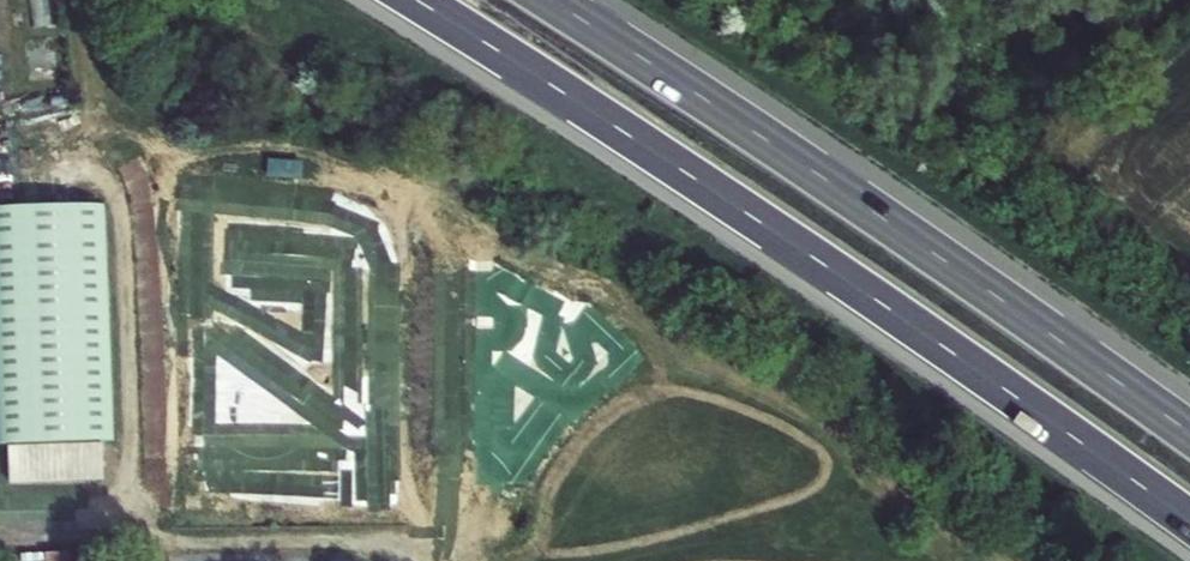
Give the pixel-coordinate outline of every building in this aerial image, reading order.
[(105,205),(0,209),(0,445),(7,445),(8,482),(101,479),(100,443),(114,443),(105,205)]
